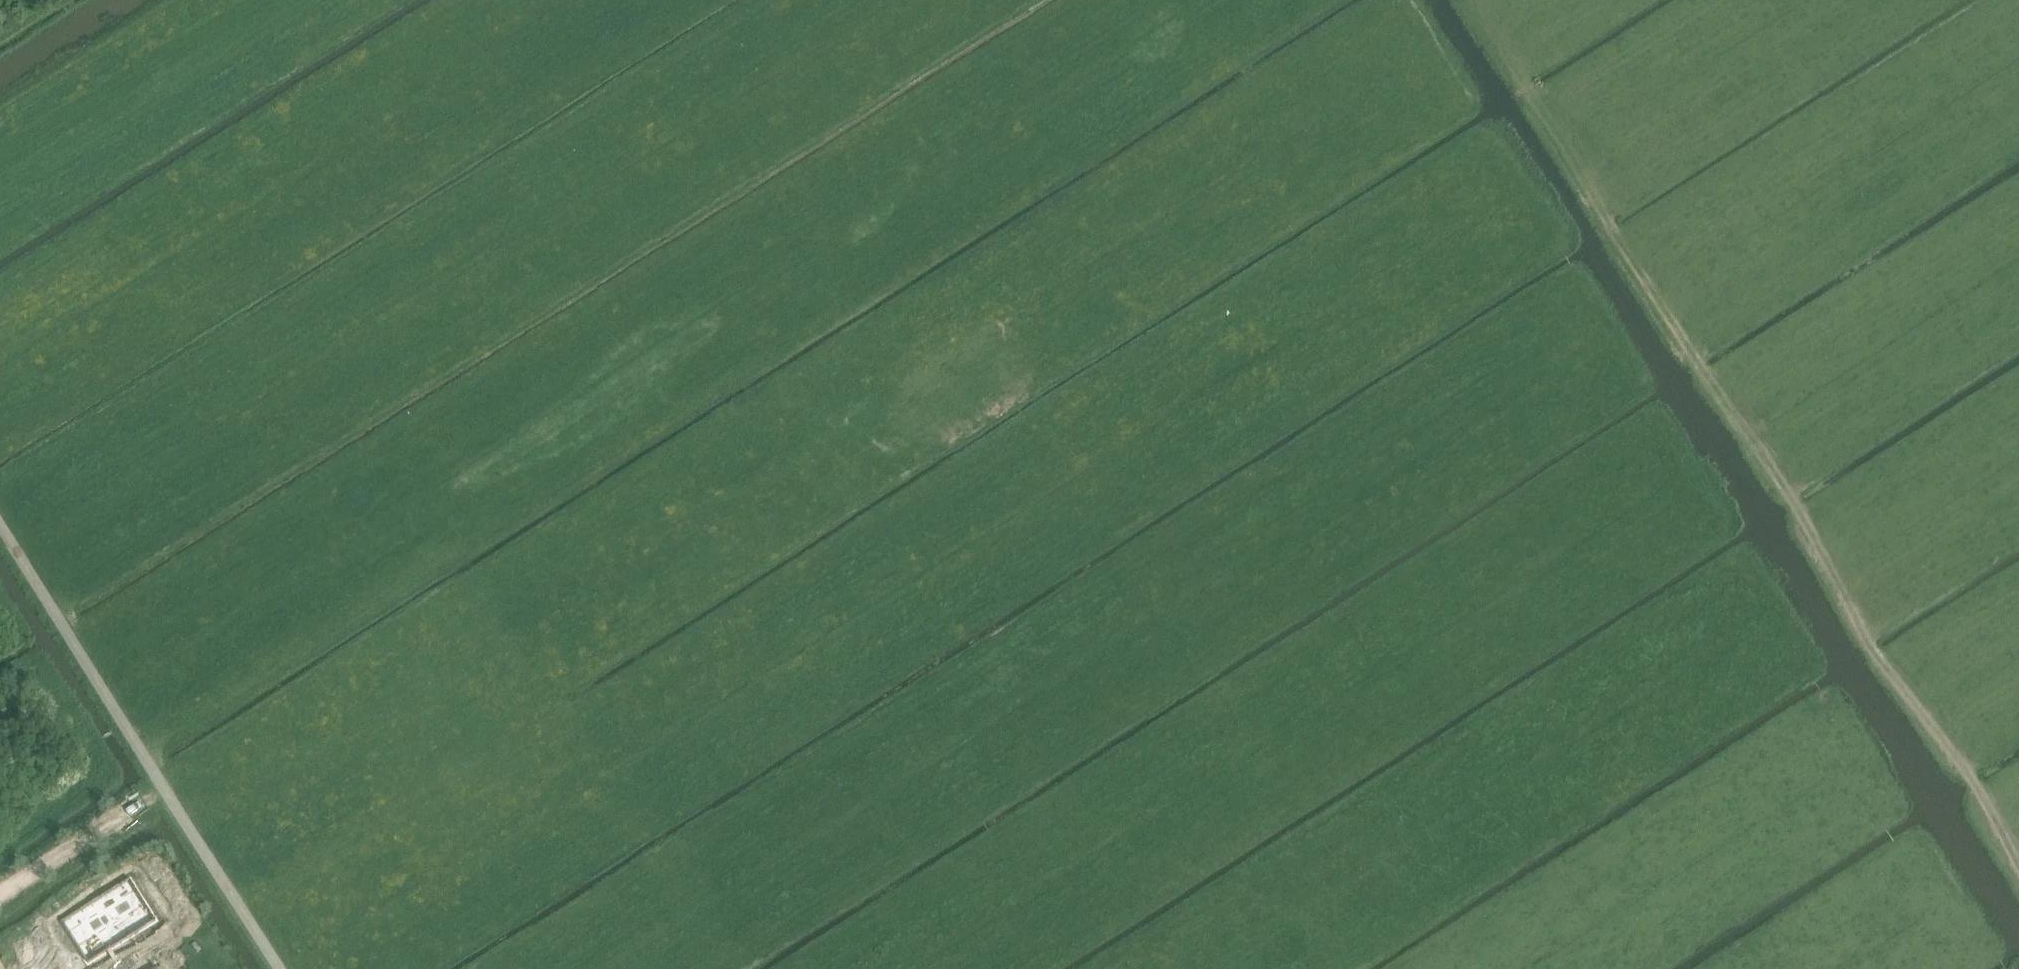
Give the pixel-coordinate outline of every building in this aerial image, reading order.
[(115,864),(59,899),(60,901),(85,941),(122,917),(128,927),(158,908),(130,863),(128,858),(127,857),(115,864)]
